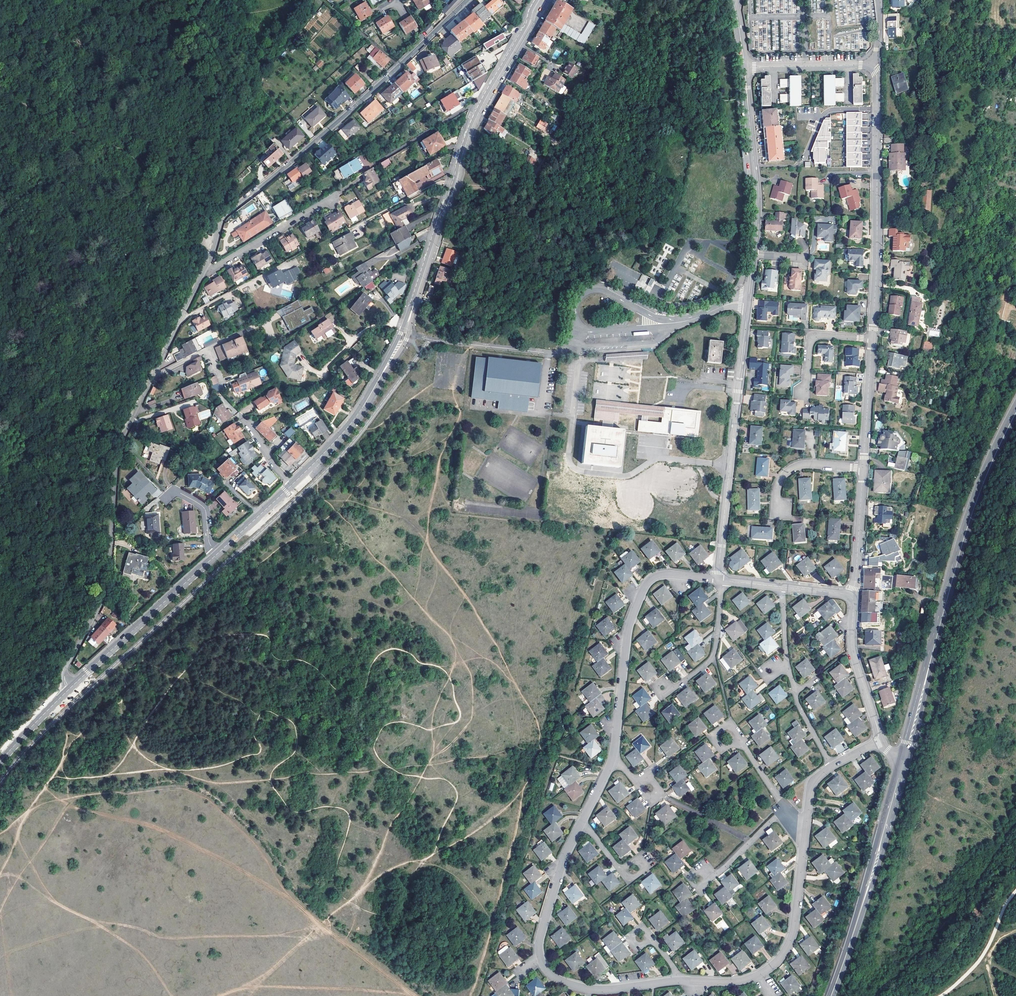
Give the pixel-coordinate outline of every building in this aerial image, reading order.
[(418,6),(416,7),(418,11),(428,5),(426,0),(414,0),(418,6)] [(462,0),(454,0),(449,7),(447,5),(441,11),(447,16),(462,0)] [(484,8),(491,15),(502,6),(500,4),(502,3),(499,0),(494,0),(484,8)] [(893,9),(904,9),(904,4),(910,4),(910,0),(893,0),(893,9)] [(572,10),(557,1),(555,5),(548,17),(545,22),(556,29),(559,31),(572,10)] [(352,9),(355,14),(357,12),(361,20),(370,15),(363,3),(352,9)] [(472,13),(473,14),(481,24),(486,19),(491,15),(484,8),(481,4),(480,5),(472,13)] [(313,34),(330,16),(325,11),(320,16),(317,14),(305,27),(313,34)] [(468,19),(463,22),(472,32),(473,34),(483,25),(481,24),(473,14),(468,19)] [(381,19),(375,23),(381,33),(393,26),(387,16),(382,18),(381,19)] [(416,27),(410,16),(403,21),(398,23),(405,34),(416,27)] [(883,16),(883,17),(883,31),(889,31),(889,39),(897,39),(897,31),(899,31),(899,24),(896,24),(896,17),(896,16),(891,16),(883,16)] [(472,32),(463,22),(457,28),(450,33),(452,36),(459,44),(472,32)] [(556,29),(545,22),(542,28),(538,33),(549,40),(556,29)] [(564,25),(560,32),(584,45),(596,26),(589,23),(581,35),(564,25)] [(427,34),(432,29),(429,26),(424,32),(427,34)] [(549,40),(538,33),(532,44),(543,50),(549,40)] [(781,37),(781,50),(793,50),(793,33),(789,33),(789,37),(781,37)] [(503,34),(484,45),(487,50),(506,39),(503,34)] [(444,49),(449,56),(453,53),(455,55),(463,48),(459,44),(452,36),(446,41),(448,43),(445,45),(443,44),(444,49)] [(368,51),(371,54),(367,59),(375,65),(377,62),(384,68),(390,60),(372,45),(368,51)] [(538,58),(527,52),(522,60),(533,66),(538,58)] [(471,59),(458,67),(468,85),(487,73),(487,72),(486,73),(476,57),(477,56),(471,59)] [(434,57),(424,60),(429,71),(440,67),(434,57)] [(407,66),(412,72),(413,72),(416,69),(417,70),(421,67),(417,63),(413,59),(410,62),(406,65),(407,66)] [(577,69),(569,64),(563,74),(572,79),(577,69)] [(519,65),(514,73),(526,80),(530,72),(519,65)] [(409,75),(414,81),(418,78),(413,72),(412,72),(409,75)] [(414,81),(409,75),(407,73),(395,83),(394,84),(402,94),(415,82),(414,81)] [(526,80),(514,73),(510,81),(521,87),(526,80)] [(565,81),(555,75),(552,81),(547,78),(544,83),(545,83),(544,85),(558,93),(560,95),(562,94),(566,88),(562,86),(565,81)] [(853,105),(862,105),(862,78),(858,78),(858,75),(853,75),(853,89),(854,89),(854,90),(853,90),(853,105)] [(355,76),(346,84),(355,94),(364,85),(355,76)] [(761,80),(761,106),(770,106),(770,92),(769,92),(769,91),(769,90),(770,90),(770,76),(764,76),(764,80),(761,80)] [(794,106),(799,106),(799,76),(790,76),(790,79),(788,79),(780,79),(780,87),(788,87),(790,87),(790,94),(788,94),(780,94),(780,102),(788,102),(790,102),(790,106),(794,106)] [(825,76),(825,105),(835,105),(835,101),(836,101),(844,101),(844,93),(836,94),(834,94),(834,86),(835,86),(844,86),(844,78),(835,79),(834,79),(834,76),(825,76)] [(907,93),(905,86),(902,76),(894,78),(898,96),(907,93)] [(402,94),(394,84),(382,95),(390,104),(402,93),(402,94)] [(342,100),(344,103),(350,98),(339,87),(326,101),(329,104),(327,104),(327,108),(332,108),(334,111),(339,107),(337,105),(342,100)] [(502,95),(511,100),(513,102),(515,103),(520,95),(506,87),(502,95)] [(414,99),(420,94),(416,89),(411,94),(414,99)] [(452,94),(441,100),(448,112),(459,106),(452,94)] [(502,95),(494,109),(495,110),(503,114),(511,100),(502,95)] [(374,103),(362,114),(369,122),(381,111),(374,103)] [(318,108),(305,119),(312,127),(325,116),(318,108)] [(768,162),(783,161),(780,127),(777,127),(775,109),(761,111),(761,116),(762,118),(762,127),(763,128),(765,128),(765,130),(766,138),(766,140),(767,149),(767,151),(768,160),(768,162)] [(495,110),(488,121),(489,121),(499,127),(505,116),(503,114),(495,110)] [(367,124),(369,122),(362,114),(360,116),(367,124)] [(536,127),(544,132),(549,124),(540,119),(536,127)] [(826,119),(811,153),(813,153),(813,165),(829,165),(828,143),(831,143),(831,119),(826,119)] [(352,120),(337,133),(338,134),(353,122),(352,120)] [(484,130),(492,137),(496,130),(502,134),(504,130),(499,127),(489,121),(484,130)] [(353,122),(338,134),(345,141),(359,128),(353,122)] [(297,129),(282,141),(289,149),(304,136),(297,129)] [(440,141),(441,139),(437,133),(422,142),(430,155),(443,148),(440,143),(439,142),(440,141)] [(269,157),(263,162),(268,167),(283,154),(274,143),(268,149),(271,152),(268,156),(269,157)] [(316,153),(314,155),(324,166),(336,155),(332,151),(333,150),(328,145),(321,151),(319,153),(316,153)] [(890,156),(890,169),(890,172),(889,172),(889,175),(895,175),(894,170),(905,170),(905,161),(906,161),(906,151),(904,151),(904,146),(892,146),(892,156),(890,156)] [(535,161),(528,157),(525,162),(533,166),(535,161)] [(380,164),(383,169),(391,165),(388,159),(380,164)] [(339,171),(341,175),(343,174),(346,179),(361,169),(355,160),(339,171)] [(442,172),(436,161),(392,185),(396,192),(402,189),(407,198),(417,193),(413,185),(426,177),(428,180),(442,172)] [(905,170),(894,170),(895,175),(898,175),(898,172),(907,172),(907,161),(906,161),(905,161),(905,170)] [(308,176),(306,174),(310,171),(305,164),(300,168),(301,168),(298,170),(297,168),(287,175),(292,183),(302,176),(304,179),(308,176)] [(371,169),(361,175),(364,179),(363,180),(363,183),(367,190),(371,188),(379,183),(371,169)] [(820,184),(820,179),(808,179),(808,191),(814,191),(814,199),(825,199),(825,186),(822,186),(820,186),(820,184)] [(781,188),(780,187),(776,186),(773,198),(784,202),(787,195),(791,196),(795,185),(784,182),(782,186),(781,188)] [(367,190),(363,183),(361,184),(366,192),(371,189),(371,188),(367,190)] [(852,185),(841,188),(845,199),(850,198),(852,205),(854,205),(855,208),(857,210),(861,208),(863,206),(862,204),(864,203),(863,202),(859,189),(856,190),(854,191),(854,189),(852,185)] [(290,209),(285,201),(272,209),(279,220),(292,212),(290,209)] [(365,212),(360,203),(359,201),(352,205),(350,206),(349,207),(347,206),(345,208),(345,210),(350,219),(354,216),(355,218),(365,212)] [(390,216),(396,227),(397,230),(403,227),(406,226),(408,225),(405,219),(408,217),(409,216),(410,214),(410,213),(410,212),(409,211),(408,210),(407,210),(406,209),(404,209),(403,209),(390,216)] [(272,224),(265,212),(236,230),(236,231),(231,234),(234,238),(238,235),(243,242),(272,224)] [(382,217),(387,228),(392,225),(393,228),(396,227),(390,216),(388,213),(382,217)] [(783,232),(784,214),(775,213),(775,222),(773,222),(766,222),(765,231),(770,232),(773,234),(776,234),(778,232),(783,232)] [(328,225),(327,228),(331,229),(331,230),(333,232),(339,229),(338,227),(342,225),(345,223),(340,214),(337,216),(336,214),(333,216),(332,216),(330,214),(324,217),(327,223),(328,225)] [(307,224),(306,225),(301,228),(307,239),(315,234),(320,231),(313,220),(307,224)] [(799,220),(794,220),(793,234),(796,238),(797,234),(801,235),(801,236),(805,236),(806,230),(806,228),(808,226),(799,222),(799,220)] [(851,221),(850,238),(862,239),(863,222),(851,221)] [(837,234),(838,226),(818,225),(818,236),(826,237),(826,241),(833,241),(833,234),(837,234)] [(412,239),(409,233),(407,234),(403,227),(390,235),(400,252),(409,247),(412,239)] [(895,241),(894,241),(893,252),(911,253),(911,250),(909,249),(909,243),(911,243),(911,237),(904,236),(904,234),(898,234),(898,230),(890,230),(889,237),(894,237),(896,237),(895,241)] [(339,252),(341,256),(355,248),(351,241),(353,240),(349,234),(342,238),(343,239),(341,241),(340,239),(332,243),(335,249),(334,249),(337,253),(339,252)] [(299,245),(293,235),(288,237),(287,238),(280,242),(286,252),(291,250),(292,251),(296,248),(295,247),(299,245)] [(386,257),(394,253),(391,248),(384,252),(386,257)] [(446,248),(441,263),(451,266),(457,252),(446,248)] [(843,254),(844,254),(844,259),(845,261),(856,261),(855,267),(862,267),(863,249),(853,249),(853,250),(847,250),(847,249),(843,249),(843,254)] [(271,262),(266,253),(260,256),(258,258),(252,261),(257,270),(271,262)] [(829,262),(814,261),(814,270),(815,270),(815,276),(814,276),(814,282),(826,283),(826,277),(828,277),(829,262)] [(892,261),(891,268),(895,269),(895,281),(905,282),(906,271),(909,271),(910,264),(905,263),(905,265),(901,264),(901,262),(892,261)] [(360,283),(363,288),(372,282),(380,277),(376,270),(371,274),(364,264),(356,268),(359,272),(355,275),(360,283)] [(232,268),(227,271),(233,282),(247,275),(242,266),(235,269),(233,270),(232,268)] [(451,270),(440,266),(434,283),(440,285),(441,280),(444,281),(444,280),(449,282),(451,276),(448,275),(450,275),(451,270)] [(287,272),(292,281),(295,279),(290,270),(287,272)] [(279,271),(264,279),(270,289),(284,282),(286,285),(292,281),(287,272),(281,275),(279,271)] [(778,272),(767,271),(766,282),(762,282),(762,291),(768,291),(768,290),(774,290),(775,283),(777,283),(778,272)] [(802,271),(792,271),(791,278),(790,278),(789,289),(791,292),(800,292),(802,271)] [(357,285),(360,283),(355,275),(351,278),(357,285)] [(220,277),(212,281),(213,283),(212,284),(210,285),(205,288),(211,297),(226,288),(223,282),(220,277)] [(826,283),(814,282),(814,284),(829,285),(830,277),(828,277),(826,277),(826,283)] [(387,295),(384,298),(383,298),(389,304),(392,301),(391,300),(399,293),(401,294),(405,284),(398,282),(396,285),(395,284),(393,286),(389,281),(387,283),(385,281),(379,286),(387,295)] [(375,286),(372,282),(365,287),(368,291),(375,286)] [(862,283),(847,282),(847,293),(849,296),(855,296),(857,294),(857,289),(862,289),(862,283)] [(363,295),(351,310),(358,315),(370,301),(363,295)] [(904,298),(893,297),(892,306),(890,306),(889,315),(899,316),(901,307),(903,308),(904,298)] [(918,327),(923,305),(920,304),(920,300),(913,299),(909,325),(918,327)] [(290,304),(282,308),(286,315),(283,317),(290,331),(311,320),(308,315),(314,311),(312,307),(304,311),(299,300),(290,304)] [(778,304),(760,302),(760,309),(757,309),(757,322),(766,322),(766,317),(773,317),(773,320),(777,320),(778,304)] [(236,311),(232,303),(225,307),(224,304),(222,305),(216,308),(214,313),(219,315),(221,319),(236,311)] [(790,305),(787,306),(787,313),(789,316),(792,316),(792,317),(801,318),(801,320),(806,321),(807,306),(790,305)] [(820,310),(815,310),(814,319),(815,321),(819,321),(820,320),(820,318),(835,319),(835,308),(821,307),(820,310)] [(860,308),(847,307),(847,313),(845,313),(844,322),(853,322),(853,321),(857,321),(858,320),(859,313),(860,313),(860,308)] [(197,321),(192,323),(197,332),(210,326),(204,315),(199,318),(199,320),(197,321)] [(337,332),(334,328),(335,328),(329,321),(320,329),(321,330),(314,336),(319,342),(325,337),(328,340),(337,332)] [(890,336),(891,336),(892,337),(892,340),(891,345),(901,347),(902,343),(905,344),(907,332),(891,329),(890,336)] [(770,333),(757,332),(757,338),(759,338),(758,343),(759,343),(759,350),(764,350),(764,349),(769,350),(769,345),(771,345),(771,339),(769,339),(770,333)] [(795,335),(783,334),(781,354),(795,355),(796,348),(794,348),(795,335)] [(220,361),(227,358),(246,350),(241,337),(214,349),(220,361)] [(185,357),(195,352),(200,350),(196,342),(191,344),(190,341),(180,346),(182,349),(184,353),(183,354),(182,351),(175,354),(178,361),(185,357)] [(303,355),(294,341),(288,345),(289,346),(286,348),(285,355),(283,355),(282,365),(288,374),(293,376),(292,378),(301,382),(302,381),(304,376),(303,375),(306,374),(306,372),(306,370),(299,368),(297,366),(298,358),(303,355)] [(719,365),(722,343),(708,341),(706,363),(719,365)] [(931,350),(933,342),(924,341),(923,348),(931,350)] [(833,348),(818,347),(817,354),(824,355),(824,363),(832,364),(833,348)] [(858,348),(846,348),(846,355),(847,355),(846,366),(859,366),(859,359),(858,359),(858,348)] [(246,350),(227,358),(228,361),(247,353),(246,350)] [(904,370),(907,357),(888,353),(886,360),(889,361),(888,367),(904,370)] [(648,354),(606,356),(606,363),(648,361),(648,354)] [(200,356),(192,360),(194,363),(186,368),(186,373),(188,377),(199,372),(200,366),(198,362),(202,360),(200,356)] [(540,366),(476,357),(471,398),(498,401),(498,404),(527,408),(528,396),(536,397),(540,366)] [(353,358),(347,363),(353,371),(357,369),(359,367),(353,358)] [(758,359),(750,359),(750,370),(758,371),(758,379),(755,379),(754,387),(760,387),(760,386),(767,387),(768,375),(766,375),(766,371),(768,371),(769,365),(757,364),(758,359)] [(359,372),(357,369),(353,371),(347,363),(340,368),(349,379),(345,383),(349,389),(354,385),(352,383),(359,378),(356,375),(359,372)] [(598,380),(629,384),(631,368),(599,364),(598,380)] [(781,364),(779,384),(789,384),(790,383),(790,381),(789,380),(789,379),(788,379),(788,377),(789,377),(790,375),(793,375),(793,367),(793,365),(781,364)] [(256,372),(249,375),(249,376),(247,378),(250,386),(254,385),(255,386),(260,384),(256,372)] [(250,386),(247,378),(246,376),(245,373),(239,376),(240,379),(237,380),(238,382),(232,385),(235,393),(241,390),(241,392),(247,389),(247,388),(250,386)] [(817,391),(816,396),(828,397),(828,389),(829,389),(829,384),(831,384),(831,376),(818,375),(818,383),(816,383),(816,386),(816,388),(816,391),(817,391)] [(208,378),(210,387),(218,384),(215,376),(208,378)] [(883,381),(882,385),(894,387),(894,384),(896,385),(897,378),(888,376),(887,380),(887,381),(883,381)] [(856,377),(844,377),(843,381),(844,381),(844,393),(858,394),(858,387),(856,387),(856,385),(856,377)] [(196,383),(181,389),(184,396),(187,395),(188,398),(198,394),(199,396),(204,395),(201,386),(198,388),(196,383)] [(879,392),(886,393),(888,393),(888,395),(887,396),(886,396),(885,401),(896,404),(898,398),(897,398),(898,389),(897,388),(894,387),(882,385),(881,385),(879,392)] [(276,390),(268,393),(267,397),(266,398),(265,398),(261,397),(254,403),(260,411),(271,404),(273,405),(277,403),(281,401),(276,390)] [(335,415),(343,400),(334,395),(326,410),(335,415)] [(766,397),(754,396),(753,402),(752,402),(751,403),(750,410),(752,412),(755,413),(757,413),(757,415),(758,417),(763,417),(764,416),(764,415),(766,415),(767,404),(766,403),(766,397)] [(154,400),(147,402),(149,408),(156,406),(154,400)] [(297,411),(309,406),(306,400),(294,406),(297,411)] [(602,429),(611,430),(612,423),(617,423),(618,414),(641,417),(640,423),(646,423),(646,417),(662,419),(663,409),(596,402),(593,420),(603,421),(602,429)] [(780,402),(780,413),(789,414),(789,417),(795,417),(796,403),(790,403),(790,402),(786,402),(780,402)] [(854,406),(843,405),(842,423),(855,424),(856,418),(854,417),(854,416),(854,406)] [(192,407),(184,410),(187,419),(187,420),(187,421),(186,422),(188,427),(190,428),(200,424),(197,415),(196,415),(195,413),(198,411),(196,406),(192,408),(192,407)] [(228,418),(226,415),(224,415),(223,413),(218,406),(214,409),(212,411),(212,415),(218,421),(220,424),(228,418)] [(811,410),(803,410),(803,419),(810,419),(810,417),(814,417),(814,420),(815,421),(818,421),(818,422),(820,424),(824,424),(824,420),(828,420),(829,410),(823,409),(823,406),(819,406),(819,407),(817,407),(816,408),(815,409),(812,409),(811,410)] [(200,419),(211,417),(210,409),(198,412),(200,419)] [(296,418),(299,425),(316,416),(313,409),(296,418)] [(640,423),(639,422),(637,433),(696,439),(699,414),(663,409),(662,419),(661,425),(646,423),(640,423)] [(212,415),(211,415),(217,426),(220,424),(218,421),(212,415)] [(158,426),(159,427),(161,433),(171,430),(166,416),(155,420),(156,424),(158,424),(158,426)] [(260,425),(256,429),(270,442),(275,436),(272,433),(268,430),(276,421),(273,418),(261,423),(260,424),(260,425)] [(314,437),(318,435),(320,433),(321,434),(327,431),(321,421),(315,425),(315,426),(310,430),(314,437)] [(234,423),(224,430),(230,440),(231,439),(235,444),(244,438),(240,432),(242,431),(239,427),(237,428),(234,423)] [(288,438),(295,432),(291,427),(284,433),(288,438)] [(611,430),(602,429),(587,428),(582,464),(619,468),(623,432),(611,430)] [(742,453),(750,453),(750,445),(761,446),(762,429),(752,428),(751,444),(743,443),(742,453)] [(897,452),(898,447),(900,445),(901,442),(899,439),(896,439),(893,434),(893,432),(885,431),(884,435),(882,436),(882,437),(883,437),(883,438),(880,438),(879,445),(882,446),(882,449),(897,452)] [(804,433),(794,432),(793,449),(803,449),(804,442),(804,433)] [(893,434),(896,439),(899,439),(901,442),(900,445),(898,447),(897,452),(899,452),(900,449),(904,446),(904,444),(902,440),(897,435),(895,433),(893,434)] [(846,436),(836,435),(834,451),(844,452),(845,444),(846,436)] [(288,446),(293,441),(290,438),(285,443),(279,450),(282,453),(288,446)] [(247,441),(229,454),(232,458),(239,454),(242,458),(243,457),(246,461),(251,457),(253,459),(258,456),(253,450),(254,450),(253,448),(251,445),(250,446),(247,441)] [(282,441),(276,447),(279,450),(285,443),(282,441)] [(282,453),(278,456),(289,467),(292,463),(304,451),(295,443),(290,448),(288,446),(282,453)] [(176,453),(151,444),(148,451),(152,453),(149,462),(159,465),(161,460),(163,461),(172,464),(176,453)] [(906,458),(899,457),(898,460),(897,459),(894,468),(905,471),(908,459),(906,458)] [(229,460),(218,469),(227,479),(232,474),(237,469),(229,460)] [(769,461),(758,460),(757,477),(767,478),(768,471),(769,461)] [(940,463),(932,460),(928,469),(933,471),(935,465),(938,466),(940,463)] [(266,472),(264,470),(260,465),(257,468),(254,465),(251,469),(253,471),(252,473),(255,477),(259,477),(262,480),(261,482),(262,484),(264,484),(266,484),(267,483),(269,485),(274,481),(271,477),(272,476),(268,471),(267,473),(266,472)] [(890,472),(875,471),(875,478),(874,492),(882,492),(882,491),(889,491),(890,472)] [(215,472),(212,476),(220,483),(223,480),(215,472)] [(138,473),(131,480),(134,483),(128,488),(141,503),(146,499),(144,495),(148,492),(151,495),(156,490),(149,482),(148,483),(147,482),(138,473)] [(189,476),(190,487),(198,487),(200,488),(200,489),(209,494),(214,484),(202,478),(202,475),(189,476)] [(239,487),(248,496),(255,489),(244,477),(237,484),(240,487),(239,487)] [(810,491),(809,480),(799,481),(800,501),(811,500),(810,491)] [(845,492),(845,480),(834,480),(834,500),(845,500),(845,492)] [(759,491),(748,491),(749,511),(759,511),(759,503),(759,491)] [(224,492),(216,499),(224,508),(225,509),(222,512),(226,516),(237,507),(224,492)] [(877,519),(876,519),(873,519),(873,523),(884,524),(889,525),(890,521),(891,521),(892,519),(890,516),(891,513),(891,509),(875,507),(874,514),(877,514),(878,514),(878,517),(877,519)] [(193,511),(182,512),(184,528),(183,528),(184,534),(196,533),(195,527),(194,526),(193,511)] [(158,515),(146,515),(147,533),(151,533),(151,536),(157,536),(157,533),(159,533),(158,515)] [(838,540),(840,521),(829,520),(827,540),(838,540)] [(890,529),(891,521),(890,521),(889,525),(884,524),(883,528),(890,529)] [(805,542),(803,524),(794,525),(792,525),(794,543),(805,542)] [(766,530),(753,529),(752,540),(772,541),(773,531),(766,530)] [(899,563),(904,561),(902,553),(902,552),(900,550),(898,541),(884,544),(887,554),(872,559),(871,567),(881,567),(881,564),(884,564),(884,562),(899,563)] [(652,543),(641,551),(651,564),(656,561),(654,558),(660,553),(652,543)] [(174,545),(175,555),(173,555),(174,561),(185,560),(184,554),(183,544),(174,545)] [(665,553),(675,566),(680,563),(678,560),(683,556),(675,545),(665,553)] [(700,548),(690,555),(700,569),(704,566),(702,562),(708,558),(700,548)] [(733,561),(731,562),(730,565),(733,569),(737,570),(746,563),(750,560),(742,549),(731,557),(733,561)] [(625,566),(632,575),(639,570),(636,566),(640,563),(632,552),(621,560),(626,565),(625,566)] [(123,573),(130,575),(133,568),(140,570),(146,572),(148,565),(147,564),(149,558),(137,554),(136,555),(129,553),(123,573)] [(771,573),(778,568),(780,571),(785,568),(774,554),(763,562),(771,573)] [(816,570),(808,559),(798,567),(806,577),(816,570)] [(844,571),(836,561),(826,568),(834,578),(844,571)] [(632,575),(625,566),(615,574),(622,584),(628,580),(633,576),(632,575)] [(133,568),(130,575),(138,577),(140,570),(133,568)] [(873,589),(878,589),(879,570),(874,570),(874,571),(865,571),(864,588),(873,589)] [(915,580),(894,577),(893,587),(908,589),(909,587),(914,588),(915,580)] [(655,595),(662,606),(673,598),(669,593),(668,591),(671,589),(668,585),(655,595)] [(690,598),(698,608),(704,603),(705,602),(708,600),(704,595),(701,590),(690,598)] [(863,603),(881,603),(882,593),(877,592),(873,592),(864,592),(863,603)] [(624,598),(620,593),(607,604),(614,614),(625,606),(621,601),(620,600),(624,598)] [(746,598),(743,594),(733,601),(741,611),(751,604),(746,598)] [(770,602),(767,598),(758,605),(765,615),(775,607),(770,602)] [(798,620),(811,610),(803,601),(794,608),(798,614),(795,616),(798,620)] [(819,611),(826,620),(840,610),(834,601),(832,601),(819,611)] [(708,609),(707,608),(704,603),(698,608),(693,612),(702,623),(712,615),(708,609)] [(881,603),(863,603),(862,614),(881,614),(881,603)] [(647,618),(654,629),(665,621),(657,611),(647,618)] [(881,614),(862,614),(861,624),(880,624),(881,614)] [(115,632),(112,629),(116,625),(108,618),(107,620),(102,626),(110,633),(112,635),(115,632)] [(608,620),(598,628),(606,638),(616,630),(608,620)] [(728,625),(724,629),(734,642),(748,631),(740,621),(732,627),(730,628),(728,625)] [(758,632),(765,642),(770,638),(772,636),(775,634),(770,628),(768,625),(758,632)] [(110,633),(102,626),(91,638),(98,644),(102,640),(103,641),(110,633)] [(832,640),(837,636),(834,632),(830,626),(820,634),(827,644),(832,640)] [(700,643),(703,641),(696,632),(686,639),(694,648),(699,645),(698,645),(700,643)] [(874,632),(866,632),(866,645),(880,646),(881,632),(880,632),(874,632)] [(657,645),(649,634),(639,642),(647,653),(657,645)] [(765,642),(758,647),(763,653),(765,652),(768,656),(778,649),(774,642),(773,642),(770,638),(765,642)] [(828,644),(822,648),(830,658),(840,651),(832,640),(827,644),(828,644)] [(605,658),(609,655),(604,649),(601,645),(591,653),(598,663),(604,659),(605,658)] [(702,650),(702,649),(699,645),(694,648),(694,649),(689,653),(697,663),(707,656),(702,650)] [(674,653),(664,661),(674,674),(678,671),(676,668),(677,667),(682,663),(687,660),(679,649),(674,653)] [(734,651),(724,659),(731,669),(732,669),(743,662),(734,651)] [(884,658),(873,661),(879,680),(890,677),(884,658)] [(598,663),(594,667),(602,678),(612,670),(608,664),(607,663),(604,659),(598,663)] [(727,672),(731,669),(724,659),(720,662),(727,672)] [(806,660),(796,668),(803,678),(809,674),(814,670),(806,660)] [(657,674),(649,663),(639,671),(648,685),(653,682),(651,679),(652,678),(657,674)] [(830,673),(838,684),(845,679),(848,676),(840,665),(830,673)] [(716,686),(708,675),(702,679),(697,683),(705,694),(716,686)] [(740,685),(748,695),(753,691),(755,690),(759,687),(754,682),(751,677),(740,685)] [(838,684),(834,687),(842,697),(853,690),(848,684),(845,679),(838,684)] [(583,693),(591,703),(596,699),(601,695),(597,690),(593,685),(583,693)] [(784,691),(780,686),(770,694),(778,705),(788,697),(784,691)] [(883,692),(886,700),(887,704),(888,703),(890,708),(899,705),(893,689),(883,692)] [(641,708),(646,704),(647,702),(651,700),(647,695),(644,690),(633,698),(641,708)] [(684,693),(678,697),(686,708),(696,701),(688,690),(684,693)] [(748,696),(743,699),(751,710),(762,702),(757,696),(756,695),(753,691),(748,695),(748,696)] [(811,696),(805,700),(813,711),(824,703),(816,692),(811,696)] [(604,710),(602,707),(601,705),(600,704),(602,703),(605,701),(601,695),(596,699),(591,703),(591,704),(586,708),(590,713),(594,718),(604,710)] [(644,723),(654,715),(650,710),(649,708),(646,704),(641,708),(635,712),(644,723)] [(843,712),(851,723),(858,718),(857,718),(861,715),(853,705),(843,712)] [(681,716),(673,706),(668,709),(662,714),(670,724),(681,716)] [(705,715),(715,729),(719,726),(719,725),(717,722),(723,718),(715,707),(705,715)] [(762,729),(767,726),(760,716),(750,724),(755,729),(758,733),(762,730),(761,730),(762,729)] [(851,724),(847,726),(855,737),(866,729),(858,718),(851,723),(851,724)] [(707,730),(699,719),(688,727),(696,737),(707,730)] [(581,735),(589,745),(594,741),(595,740),(594,740),(595,739),(599,737),(595,732),(591,727),(581,735)] [(788,735),(796,745),(801,741),(805,737),(798,727),(788,735)] [(756,735),(753,738),(760,748),(770,740),(762,729),(761,730),(762,730),(758,733),(757,734),(758,734),(756,735)] [(833,748),(843,741),(835,730),(825,738),(833,748)] [(633,745),(637,750),(640,755),(646,751),(650,747),(643,737),(633,745)] [(664,752),(669,758),(680,749),(672,737),(660,746),(664,752)] [(589,745),(585,748),(593,759),(603,752),(601,747),(599,747),(598,746),(597,745),(594,741),(589,745)] [(803,745),(801,741),(796,745),(791,749),(799,759),(808,752),(803,745)] [(715,754),(707,744),(696,752),(705,763),(710,759),(709,758),(715,754)] [(771,746),(758,756),(762,762),(765,760),(770,766),(780,758),(771,746)] [(637,750),(627,757),(635,767),(644,760),(640,755),(637,750)] [(740,753),(730,761),(738,771),(748,764),(740,753)] [(866,762),(861,766),(866,773),(867,775),(870,775),(879,768),(871,758),(866,762)] [(705,763),(700,766),(707,777),(718,769),(710,759),(705,763)] [(678,784),(683,780),(683,779),(688,775),(681,766),(671,774),(674,778),(678,784)] [(576,781),(580,777),(577,773),(573,768),(563,776),(558,779),(566,790),(571,786),(570,786),(576,781)] [(786,769),(773,779),(776,783),(779,781),(784,787),(794,779),(786,769)] [(860,777),(857,779),(865,789),(875,781),(870,775),(867,775),(866,773),(860,777)] [(849,786),(841,776),(835,780),(827,786),(831,790),(834,788),(839,794),(849,786)] [(678,784),(674,787),(681,797),(691,789),(683,780),(678,784)] [(571,786),(566,790),(574,800),(584,792),(579,786),(576,781),(570,786),(571,786)] [(621,782),(610,790),(618,802),(629,794),(621,782)] [(640,797),(628,806),(636,817),(645,810),(642,805),(641,803),(643,801),(640,797)] [(849,806),(844,809),(847,813),(847,814),(852,820),(863,812),(855,802),(849,806)] [(555,822),(562,816),(559,812),(555,806),(545,814),(552,825),(555,822)] [(663,810),(657,814),(665,824),(676,817),(674,813),(670,809),(668,806),(663,810)] [(609,807),(598,815),(605,826),(616,818),(609,807)] [(851,821),(852,820),(847,814),(841,818),(836,821),(844,831),(854,824),(851,821)] [(563,833),(555,822),(552,825),(553,825),(546,831),(553,841),(563,833)] [(630,827),(620,834),(624,839),(623,840),(627,844),(632,841),(637,837),(630,827)] [(829,827),(818,835),(826,846),(837,838),(829,827)] [(773,829),(769,832),(771,835),(765,839),(772,851),(783,843),(779,837),(773,829)] [(627,845),(627,844),(623,840),(613,847),(621,857),(627,853),(631,850),(627,845)] [(552,852),(545,842),(535,850),(543,859),(552,852)] [(684,842),(674,849),(677,853),(676,854),(677,854),(681,859),(686,855),(691,851),(684,842)] [(591,844),(580,851),(588,862),(598,854),(591,844)] [(679,869),(685,865),(680,860),(681,859),(677,854),(667,862),(674,872),(679,869)] [(819,868),(822,872),(827,869),(833,865),(838,861),(834,856),(829,859),(826,855),(815,862),(819,868)] [(769,867),(776,876),(781,873),(786,869),(782,864),(779,859),(769,867)] [(833,865),(827,869),(832,875),(835,880),(846,872),(838,861),(833,865)] [(746,865),(740,870),(748,880),(758,873),(750,862),(746,865)] [(534,881),(541,876),(534,866),(523,874),(531,884),(534,882),(534,881)] [(601,880),(602,880),(607,877),(603,872),(600,867),(589,874),(596,884),(601,880)] [(607,877),(602,880),(610,891),(620,884),(616,878),(613,873),(607,877)] [(776,876),(771,881),(779,891),(789,883),(784,877),(781,873),(776,876)] [(647,878),(642,882),(650,893),(661,885),(653,874),(647,878)] [(732,876),(722,883),(726,888),(729,893),(739,885),(732,876)] [(541,892),(534,882),(531,884),(525,890),(531,899),(541,892)] [(682,902),(688,898),(692,895),(688,889),(685,885),(674,892),(682,902)] [(566,888),(563,891),(573,904),(583,896),(575,886),(571,889),(568,891),(566,888)] [(729,893),(726,888),(716,895),(722,905),(733,897),(729,893)] [(627,909),(630,913),(635,910),(640,906),(633,896),(623,904),(627,908),(627,909)] [(824,896),(815,903),(818,908),(818,909),(822,914),(832,907),(824,896)] [(770,897),(760,904),(769,917),(774,914),(771,911),(773,910),(777,907),(770,897)] [(691,902),(688,898),(682,902),(677,906),(686,917),(696,910),(691,902)] [(536,913),(528,903),(518,910),(526,921),(532,916),(536,913)] [(724,914),(716,904),(706,912),(713,922),(724,914)] [(560,909),(556,912),(566,926),(576,918),(569,908),(564,911),(562,912),(560,909)] [(629,922),(634,919),(630,914),(630,913),(627,909),(616,916),(624,926),(629,922)] [(822,914),(818,909),(812,914),(808,917),(816,926),(825,919),(822,915),(822,914)] [(661,912),(651,920),(658,931),(669,923),(661,912)] [(753,924),(762,937),(766,934),(765,931),(770,927),(763,917),(753,924)] [(519,928),(508,935),(518,949),(523,946),(520,943),(522,941),(526,938),(519,928)] [(558,932),(552,937),(560,947),(570,939),(563,929),(558,932)] [(677,932),(666,940),(670,946),(674,951),(684,943),(677,932)] [(607,954),(611,951),(622,943),(618,938),(614,933),(603,941),(607,946),(603,948),(607,954)] [(757,937),(746,944),(756,958),(760,955),(758,952),(759,951),(764,947),(757,937)] [(804,939),(800,942),(810,955),(820,948),(812,938),(808,941),(806,942),(804,939)] [(511,948),(510,949),(508,946),(510,945),(509,944),(509,943),(508,943),(507,942),(506,942),(505,942),(504,942),(502,943),(501,945),(500,946),(500,948),(499,952),(501,955),(509,966),(513,963),(519,958),(511,948)] [(625,948),(622,943),(611,951),(619,962),(630,954),(625,948)] [(695,951),(684,959),(692,970),(698,966),(703,962),(695,951)] [(733,960),(742,973),(746,970),(744,967),(746,966),(750,962),(743,952),(733,960)] [(597,960),(587,968),(597,981),(601,978),(599,974),(609,967),(600,953),(595,957),(597,960)] [(722,953),(711,961),(721,974),(725,971),(723,968),(729,964),(722,953)] [(584,964),(577,954),(566,961),(574,971),(579,968),(584,964)] [(647,954),(636,962),(644,972),(646,975),(650,972),(648,969),(649,968),(654,964),(647,954)] [(794,958),(790,961),(800,974),(810,966),(803,956),(796,960),(794,958)] [(505,984),(507,983),(504,978),(500,973),(490,980),(497,991),(506,985),(505,984)] [(785,977),(781,980),(790,993),(801,986),(794,976),(787,980),(785,977)] [(546,988),(542,984),(538,978),(527,985),(535,995),(536,995),(541,992),(541,991),(546,988)] [(496,993),(499,995),(512,995),(514,995),(510,989),(506,985),(497,991),(498,991),(496,993)]
